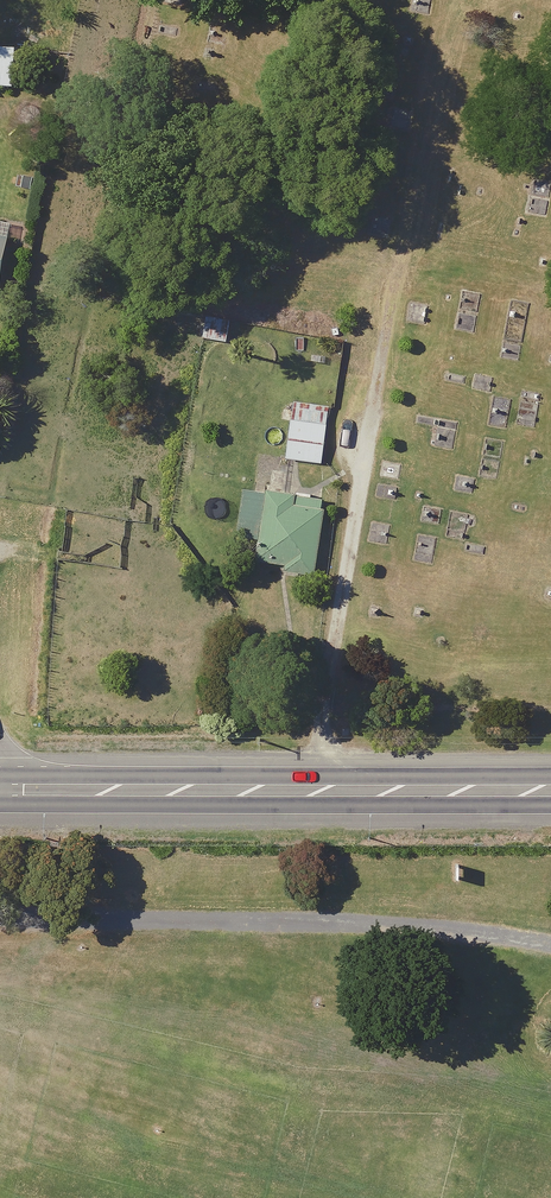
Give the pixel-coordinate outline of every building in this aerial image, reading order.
[(0,52),(0,90),(16,91),(18,53),(0,52)] [(3,294),(11,250),(15,225),(0,222),(0,294),(3,294)] [(230,323),(208,318),(203,340),(225,345),(230,323)] [(312,418),(313,405),(293,403),(287,462),(324,465),(328,419),(312,418)] [(326,505),(245,493),(238,538),(261,542),(258,563),(287,568),(286,573),(315,578),(326,505)]
